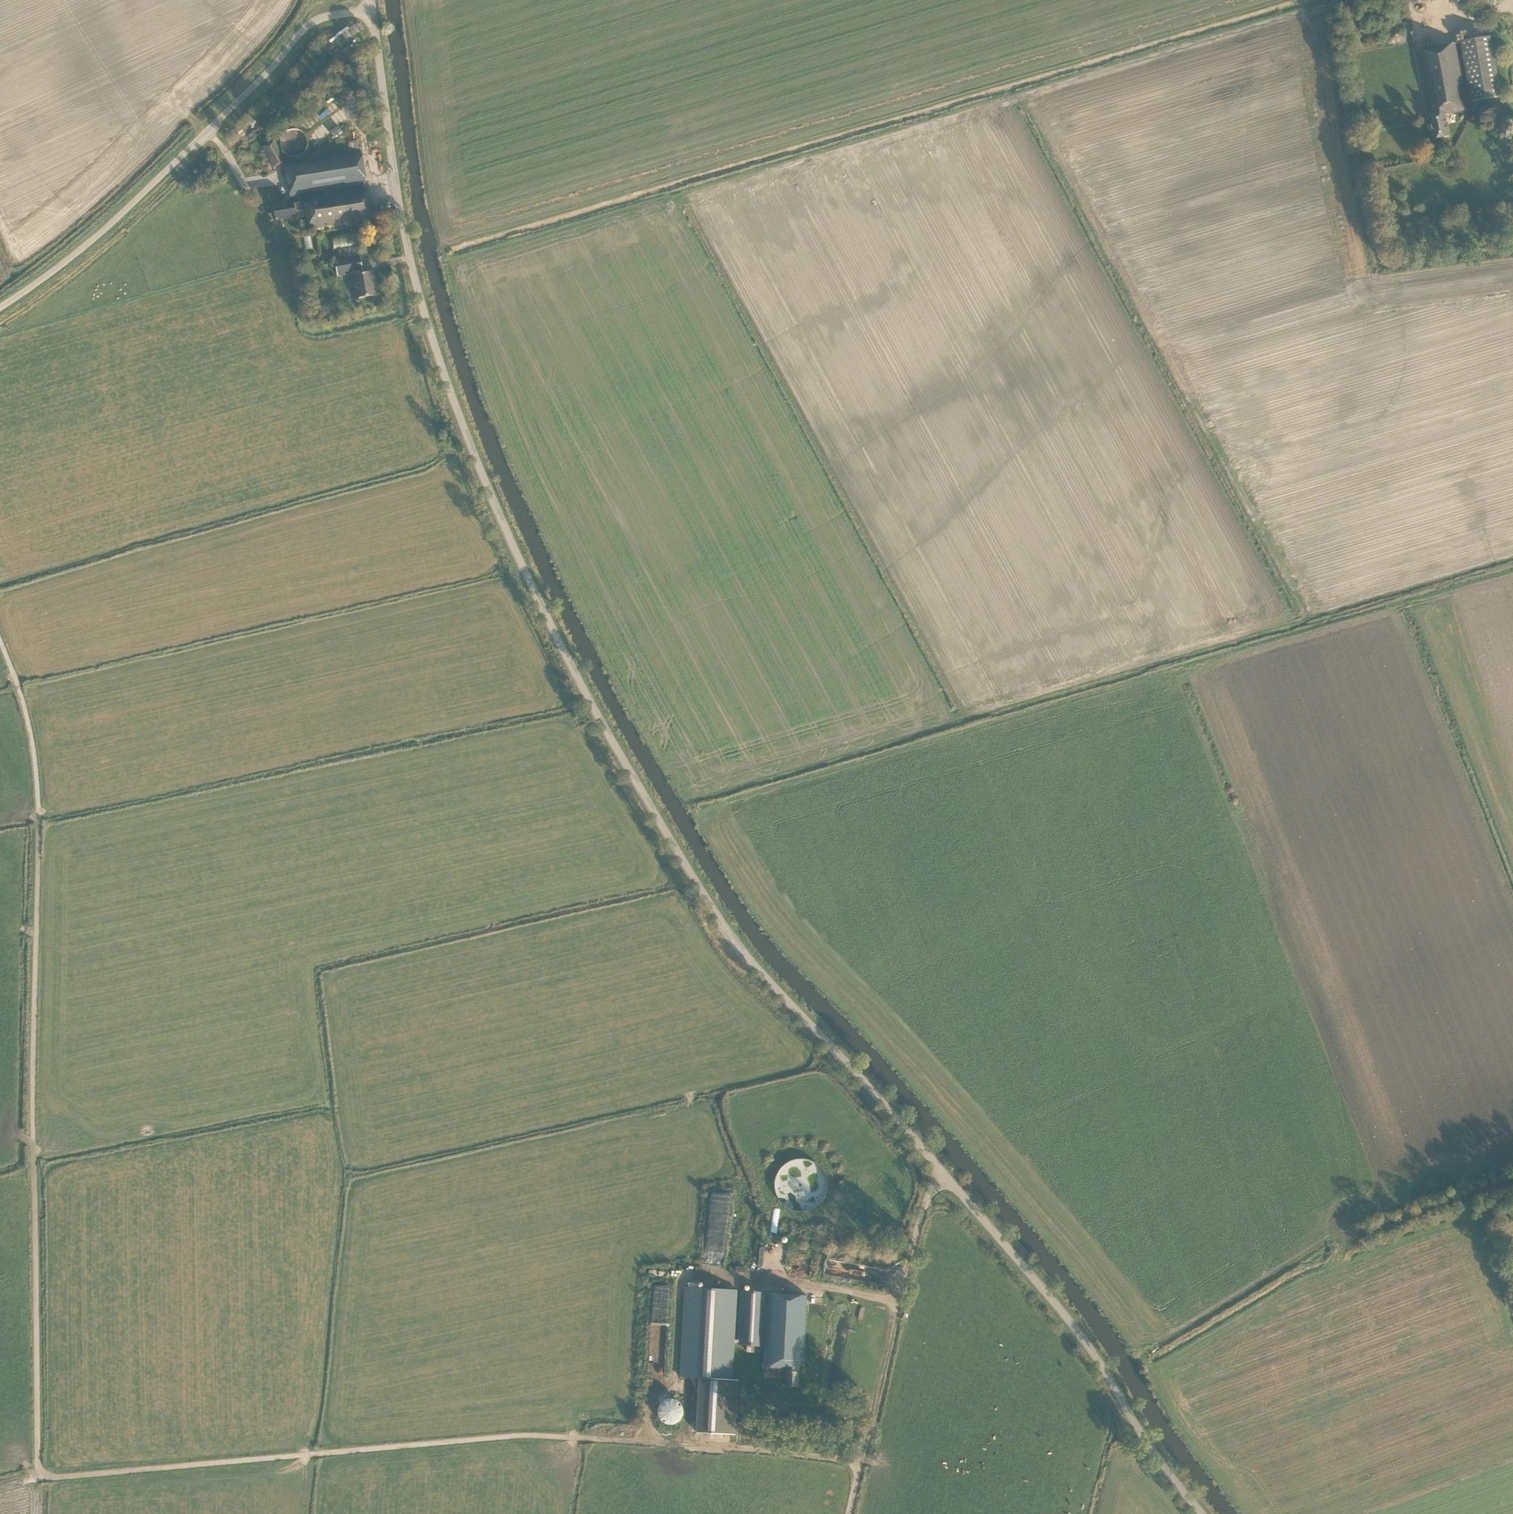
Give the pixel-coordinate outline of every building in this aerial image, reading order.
[(1460,42),(1461,49),(1471,101),(1501,96),(1491,37),(1460,42)] [(1456,43),(1422,49),(1416,50),(1428,121),(1426,121),(1428,133),(1431,132),(1432,139),(1449,136),(1445,114),(1468,110),(1456,43)] [(319,111),(302,122),(307,131),(325,120),(319,111)] [(260,146),(271,168),(285,160),(274,139),(260,146)] [(302,214),(313,220),(314,227),(314,230),(373,221),(362,152),(285,165),(290,196),(326,191),(326,194),(300,198),(300,203),(302,211),(302,214)] [(296,212),(302,211),(300,203),(294,204),(294,202),(273,206),(276,220),(296,217),(296,212)] [(362,275),(361,274),(352,275),(357,300),(377,296),(373,272),(362,275)] [(777,1199),(782,1205),(788,1209),(795,1212),(803,1212),(810,1210),(817,1206),(822,1201),(825,1194),(826,1187),(825,1179),(823,1173),(818,1167),(812,1163),(805,1160),(798,1160),(791,1161),(784,1165),(779,1170),(775,1177),(774,1184),(774,1192),(777,1199)] [(741,1289),(738,1338),(733,1338),(736,1289),(685,1285),(680,1375),(731,1378),(733,1340),(738,1341),(738,1343),(764,1345),(763,1367),(786,1368),(785,1384),(798,1385),(799,1363),(801,1363),(802,1355),(803,1355),(806,1294),(741,1289)] [(737,1379),(731,1378),(699,1376),(695,1431),(733,1433),(737,1379)] [(671,1401),(668,1401),(666,1401),(664,1402),(662,1403),(661,1404),(659,1405),(658,1407),(657,1409),(656,1411),(656,1413),(656,1415),(657,1417),(657,1419),(659,1421),(660,1423),(661,1424),(663,1425),(665,1426),(667,1426),(669,1426),(672,1426),(674,1425),(675,1424),(677,1422),(678,1420),(679,1418),(680,1416),(680,1414),(680,1412),(680,1410),(679,1408),(678,1406),(676,1404),(675,1403),(673,1402),(671,1401)]
